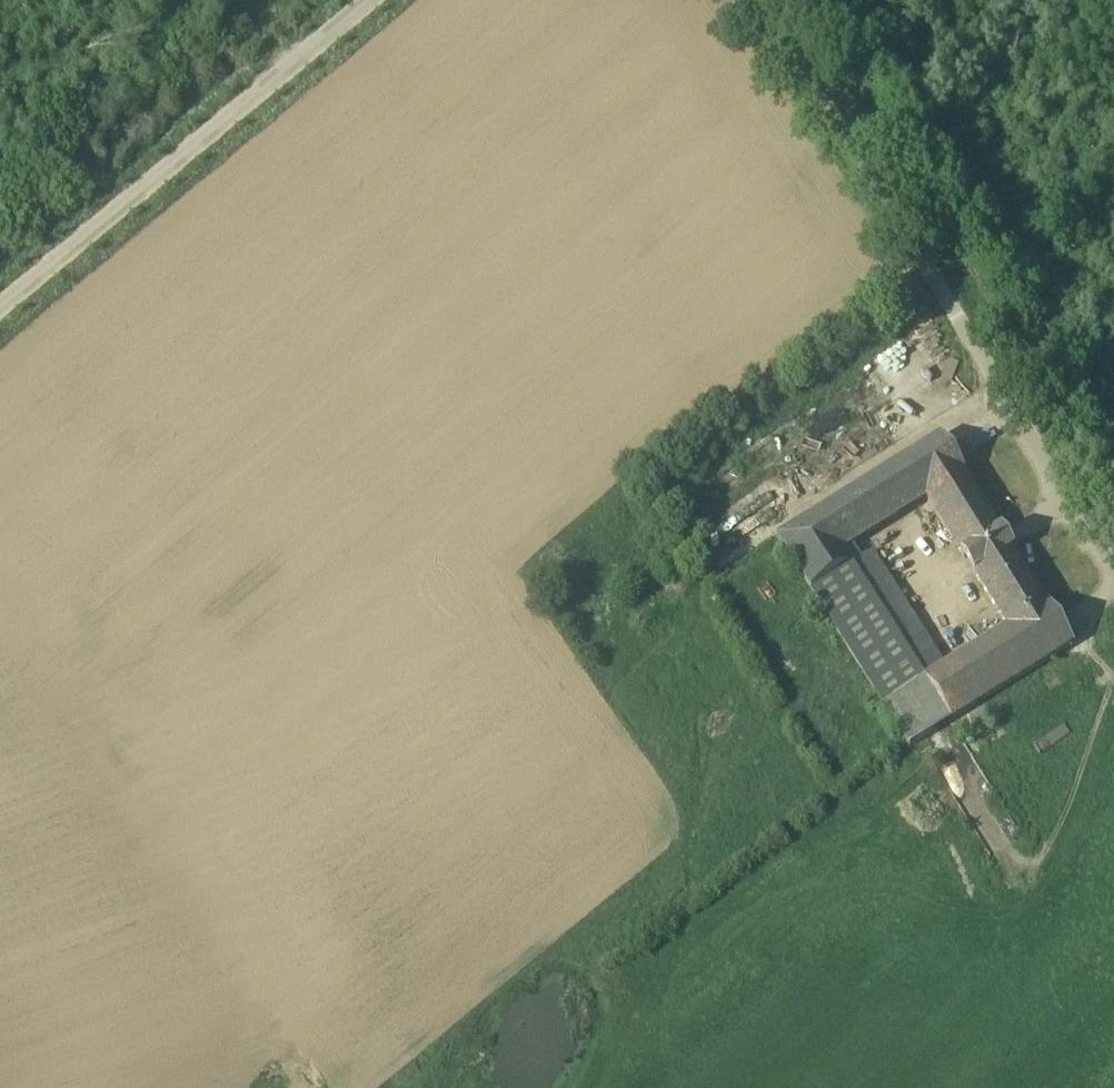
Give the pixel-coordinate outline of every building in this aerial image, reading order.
[(1046,603),(1013,551),(1014,551),(1012,548),(1012,549),(1002,534),(1001,532),(1002,532),(1000,529),(1000,530),(965,474),(964,472),(963,472),(941,438),(942,438),(940,435),(939,437),(777,536),(776,538),(884,706),(909,747),(987,699),(1072,645),(1073,645),(1072,643),(1071,643),(1047,605),(1048,605),(1046,602),(1046,603)]
